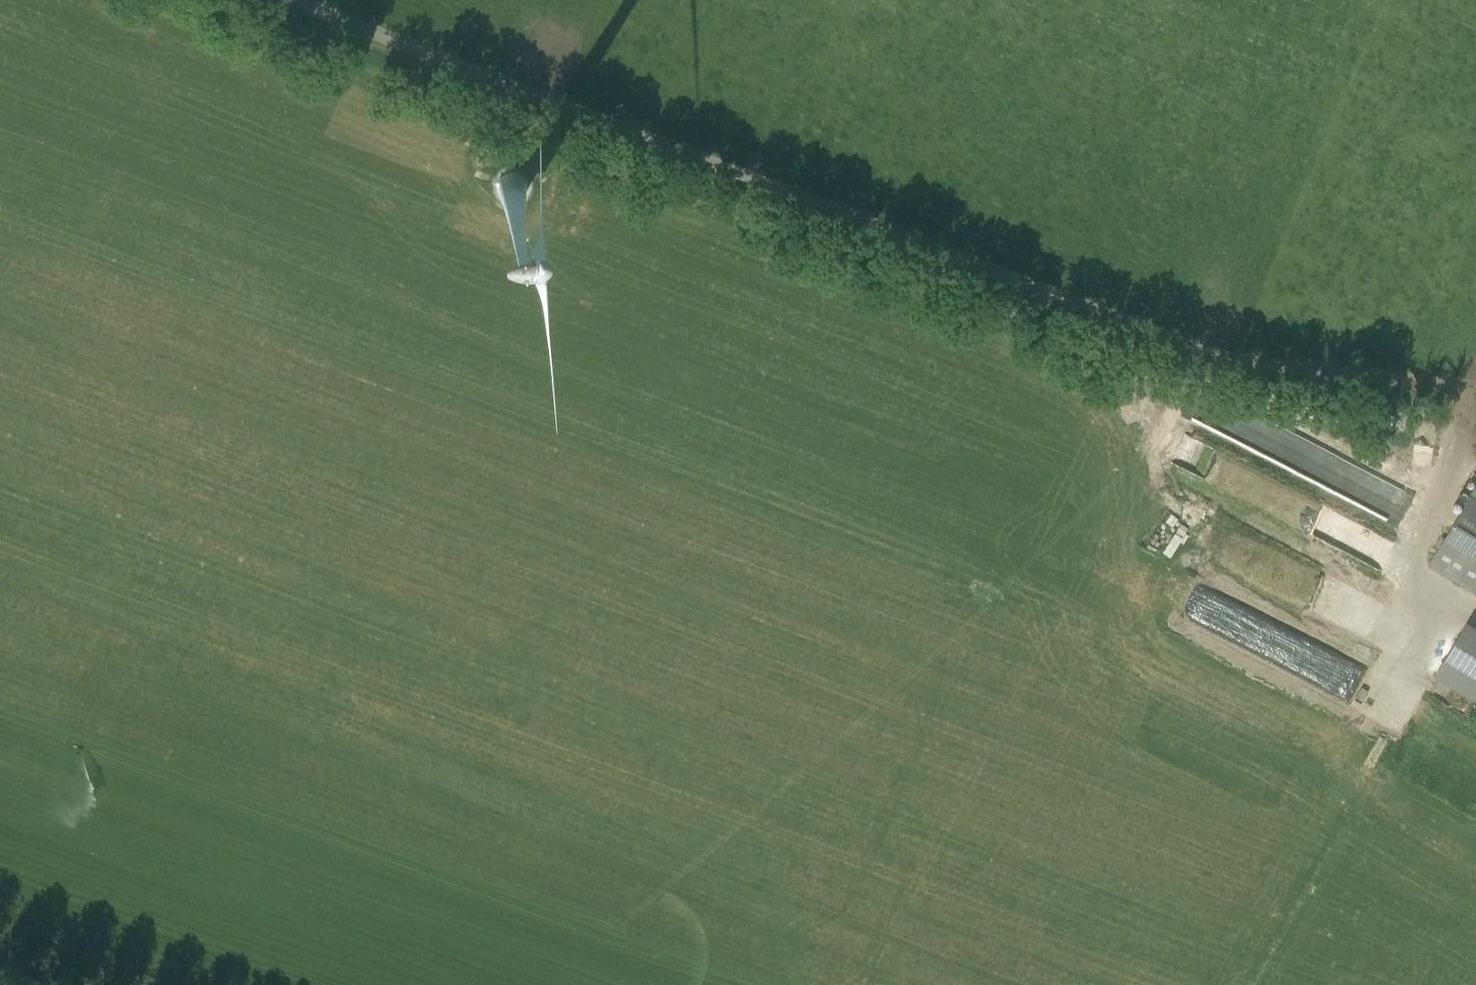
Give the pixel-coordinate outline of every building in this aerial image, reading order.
[(1430,566),(1475,594),(1475,488),(1430,566)]
